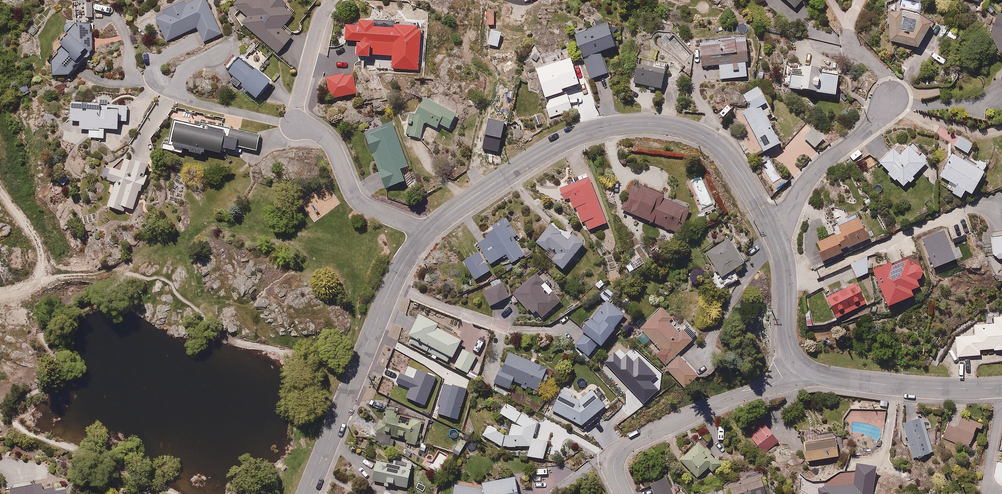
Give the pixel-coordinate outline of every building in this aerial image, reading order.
[(209,0),(194,0),(183,4),(182,0),(178,0),(169,4),(171,10),(157,15),(167,41),(200,29),(204,42),(223,35),(209,0)] [(244,23),(278,52),(292,35),(284,28),(295,15),(285,7),(288,3),(285,0),(241,0),(237,5),(250,16),(244,23)] [(795,8),(803,0),(787,0),(795,8)] [(903,11),(890,12),(892,40),(920,47),(936,23),(923,13),(903,11)] [(999,14),(989,34),(1000,53),(1001,54),(1001,17),(999,14)] [(358,25),(345,24),(344,40),(356,41),(356,54),(391,56),(391,68),(418,70),(421,25),(359,19),(358,25)] [(71,75),(93,49),(92,22),(81,22),(61,45),(65,48),(54,62),(54,75),(71,75)] [(584,28),(574,31),(591,79),(609,73),(602,51),(617,46),(609,23),(586,31),(584,28)] [(704,65),(720,63),(721,78),(748,76),(747,61),(751,61),(750,40),(702,44),(704,65)] [(239,88),(242,84),(257,97),(272,80),(258,68),(256,71),(239,56),(228,69),(235,76),(231,81),(239,88)] [(574,57),(537,67),(545,97),(564,92),(563,88),(581,84),(574,57)] [(665,69),(637,64),(633,83),(661,88),(665,69)] [(811,90),(813,66),(791,64),(789,88),(811,90)] [(816,72),(814,85),(820,86),(819,93),(836,95),(839,75),(816,72)] [(344,73),(325,77),(329,99),(357,93),(353,74),(344,75),(344,73)] [(751,107),(744,111),(763,152),(782,143),(764,106),(770,104),(762,86),(745,95),(751,107)] [(564,92),(545,97),(550,116),(577,109),(574,98),(571,98),(569,91),(564,92)] [(98,103),(73,103),(73,120),(81,120),(81,129),(90,129),(90,137),(105,137),(105,128),(119,128),(119,120),(129,120),(129,105),(111,105),(111,96),(98,96),(98,103)] [(456,114),(423,97),(415,114),(409,113),(405,135),(420,138),(423,123),(437,130),(440,125),(449,129),(456,114)] [(504,121),(489,118),(483,147),(498,151),(504,121)] [(203,127),(174,121),(169,144),(191,149),(190,152),(206,155),(207,149),(224,153),(225,147),(229,148),(230,145),(259,151),(262,136),(204,123),(203,127)] [(395,121),(366,131),(386,188),(406,181),(402,169),(410,166),(395,121)] [(796,133),(802,138),(804,136),(816,147),(824,137),(806,121),(796,133)] [(961,135),(955,145),(969,154),(975,144),(961,135)] [(915,176),(930,160),(913,144),(902,156),(892,146),(879,160),(891,171),(888,174),(895,181),(897,179),(905,186),(911,180),(913,182),(917,178),(915,176)] [(968,191),(974,194),(990,165),(980,159),(977,165),(954,152),(940,176),(957,186),(953,193),(964,198),(968,191)] [(145,174),(149,164),(126,156),(121,169),(113,166),(108,178),(116,181),(107,204),(124,210),(126,206),(135,209),(142,189),(144,190),(149,175),(145,174)] [(611,221),(594,173),(560,185),(566,200),(571,198),(580,224),(586,222),(588,229),(611,221)] [(789,183),(784,177),(773,185),(778,191),(789,183)] [(637,182),(625,212),(682,234),(691,210),(663,199),(666,193),(637,182)] [(826,262),(872,240),(860,215),(840,224),(843,230),(817,243),(826,262)] [(515,231),(507,217),(494,225),(496,230),(477,241),(490,265),(508,255),(513,263),(525,256),(512,233),(515,231)] [(570,238),(553,224),(537,242),(546,250),(545,252),(565,269),(587,243),(574,233),(570,238)] [(944,230),(922,239),(934,268),(956,259),(944,230)] [(993,255),(999,258),(1001,258),(1001,236),(993,236),(993,255)] [(739,278),(734,269),(745,262),(730,237),(706,251),(720,273),(711,279),(718,291),(739,278)] [(478,251),(463,259),(475,279),(490,271),(478,251)] [(868,256),(850,264),(857,278),(868,273),(868,256)] [(890,263),(874,270),(890,307),(917,295),(915,290),(924,287),(921,280),(927,278),(920,262),(914,265),(911,258),(892,266),(890,263)] [(537,271),(513,293),(540,322),(563,301),(537,271)] [(512,296),(504,281),(484,292),(492,306),(512,296)] [(866,302),(856,283),(828,298),(838,316),(866,302)] [(627,314),(606,298),(583,330),(585,332),(576,345),(591,356),(600,343),(604,345),(627,314)] [(666,365),(681,352),(698,337),(689,326),(681,332),(672,321),(675,318),(665,306),(641,328),(661,350),(656,354),(666,365)] [(419,314),(408,334),(451,359),(461,340),(436,326),(437,324),(419,314)] [(957,356),(980,354),(980,349),(993,348),(994,350),(1001,349),(1001,316),(994,316),(994,323),(973,324),(973,335),(956,336),(957,356)] [(476,356),(463,349),(454,366),(468,373),(476,356)] [(549,367),(510,351),(505,362),(503,361),(494,382),(511,389),(514,380),(539,390),(549,367)] [(621,360),(614,352),(604,362),(644,404),(658,389),(651,381),(656,375),(639,357),(633,361),(627,355),(621,360)] [(681,352),(666,365),(685,387),(700,374),(681,352)] [(414,378),(400,373),(396,382),(409,388),(406,397),(425,405),(436,377),(417,370),(414,378)] [(452,386),(444,384),(438,405),(440,406),(438,414),(457,419),(467,389),(452,385),(452,386)] [(564,388),(553,409),(583,426),(609,406),(595,389),(582,399),(564,388)] [(519,411),(520,408),(505,403),(501,415),(515,420),(510,435),(499,431),(500,427),(488,423),(483,435),(502,446),(515,446),(532,445),(528,454),(544,459),(550,442),(535,437),(541,419),(519,411)] [(404,438),(402,443),(415,447),(424,421),(385,411),(383,420),(379,419),(377,430),(404,438)] [(980,421),(961,415),(957,427),(950,425),(946,438),(971,447),(980,421)] [(923,418),(905,423),(914,457),(932,453),(923,418)] [(779,439),(767,425),(751,439),(763,453),(779,439)] [(391,436),(377,432),(376,440),(392,448),(394,440),(390,439),(391,436)] [(838,438),(805,441),(807,461),(840,457),(838,438)] [(680,459),(698,479),(707,470),(711,474),(722,464),(701,441),(680,459)] [(393,464),(376,461),(373,480),(407,488),(412,464),(393,460),(393,464)] [(732,485),(735,493),(766,493),(771,493),(764,474),(732,485)] [(484,481),(484,489),(456,484),(454,493),(520,493),(519,477),(484,481)] [(653,483),(657,493),(675,493),(668,477),(653,483)] [(12,488),(13,493),(70,493),(69,490),(56,493),(56,489),(45,491),(44,483),(12,488)]
